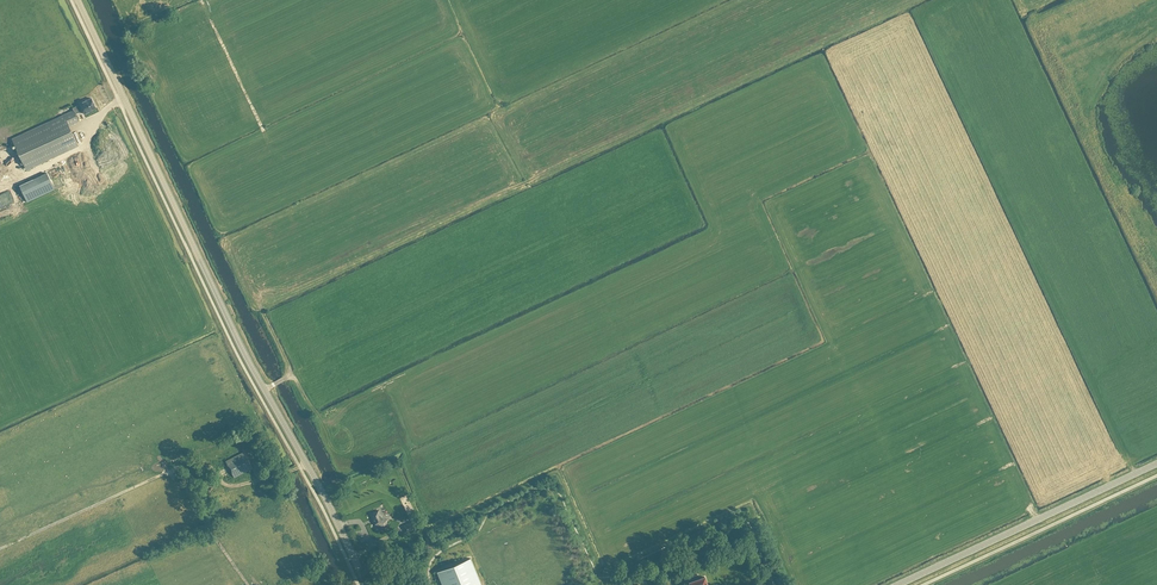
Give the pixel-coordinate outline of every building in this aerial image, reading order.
[(72,108),(73,111),(12,139),(26,170),(78,146),(69,126),(79,121),(75,114),(82,110),(84,114),(91,111),(91,110),(95,108),(91,98),(84,102),(83,101),(79,103),(79,104),(72,108)] [(70,173),(93,162),(90,156),(86,158),(84,155),(66,164),(70,173)] [(54,189),(47,173),(19,186),(27,202),(54,189)] [(234,477),(252,468),(243,452),(225,461),(234,477)] [(371,515),(373,520),(373,519),(374,521),(374,522),(375,525),(378,526),(380,525),(380,526),(383,528),(385,527),(387,520),(386,518),(383,517),(382,518),(381,517),(380,516),(381,514),(379,511),(377,510),(371,513),(371,515)] [(406,532),(421,526),(417,519),(403,525),(406,532)] [(470,559),(438,573),(443,584),(481,584),(470,559)] [(705,577),(698,579),(697,576),(693,577),(693,576),(688,577),(690,582),(691,584),(707,584),(705,577)]
